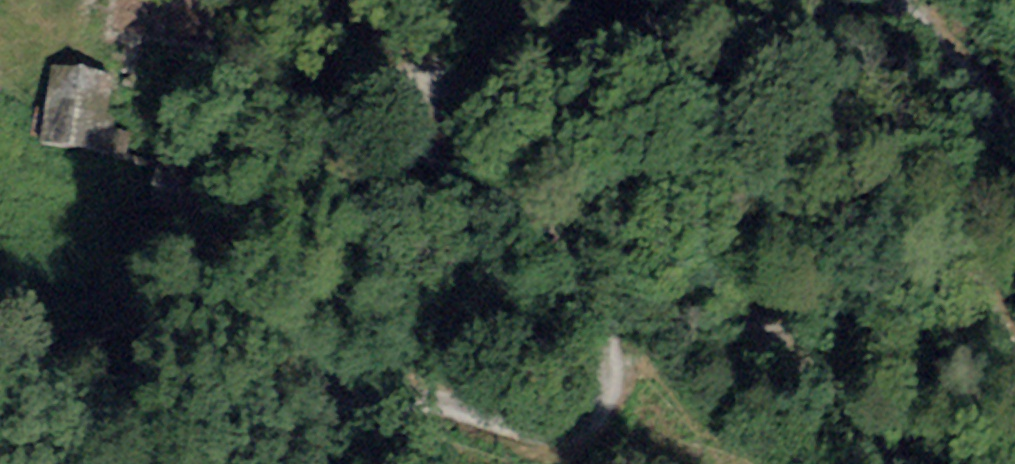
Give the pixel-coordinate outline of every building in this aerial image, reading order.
[(119,75),(53,63),(38,141),(105,153),(119,75)]
